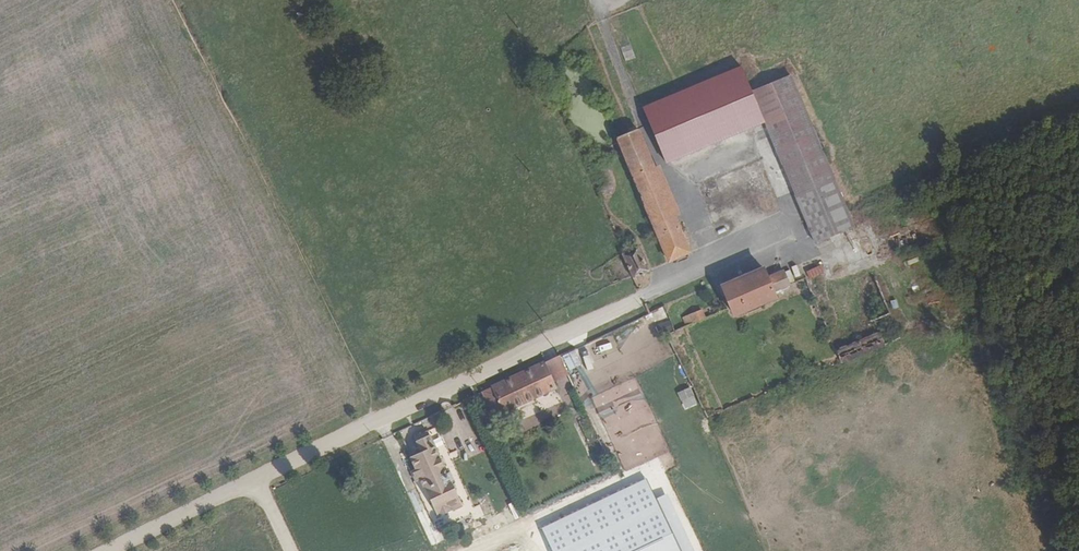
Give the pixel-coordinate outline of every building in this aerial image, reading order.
[(740,67),(643,108),(666,163),(763,122),(751,92),(740,67)] [(790,76),(751,92),(763,122),(816,245),(856,227),(843,197),(841,197),(790,76)] [(632,178),(653,169),(636,130),(635,130),(615,139),(632,178)] [(632,178),(653,226),(674,217),(653,169),(632,178)] [(689,252),(674,217),(653,226),(668,261),(689,252)] [(620,257),(628,275),(630,280),(649,271),(640,249),(623,256),(620,257)] [(808,279),(824,273),(821,265),(805,271),(808,279)] [(772,291),(788,284),(782,270),(766,277),(762,268),(720,286),(729,306),(732,314),(774,296),(772,291)] [(820,275),(806,281),(831,342),(847,335),(820,275)] [(840,362),(901,338),(875,278),(856,286),(870,320),(874,319),(879,331),(835,350),(840,362)] [(662,306),(655,310),(663,328),(671,325),(662,306)] [(682,317),(685,325),(704,317),(700,309),(682,317)] [(560,355),(481,392),(492,417),(557,387),(550,372),(564,366),(560,355)] [(690,386),(677,391),(685,410),(698,404),(690,386)] [(421,452),(409,458),(414,470),(409,472),(414,483),(419,481),(436,517),(461,506),(426,432),(414,437),(421,452)]
